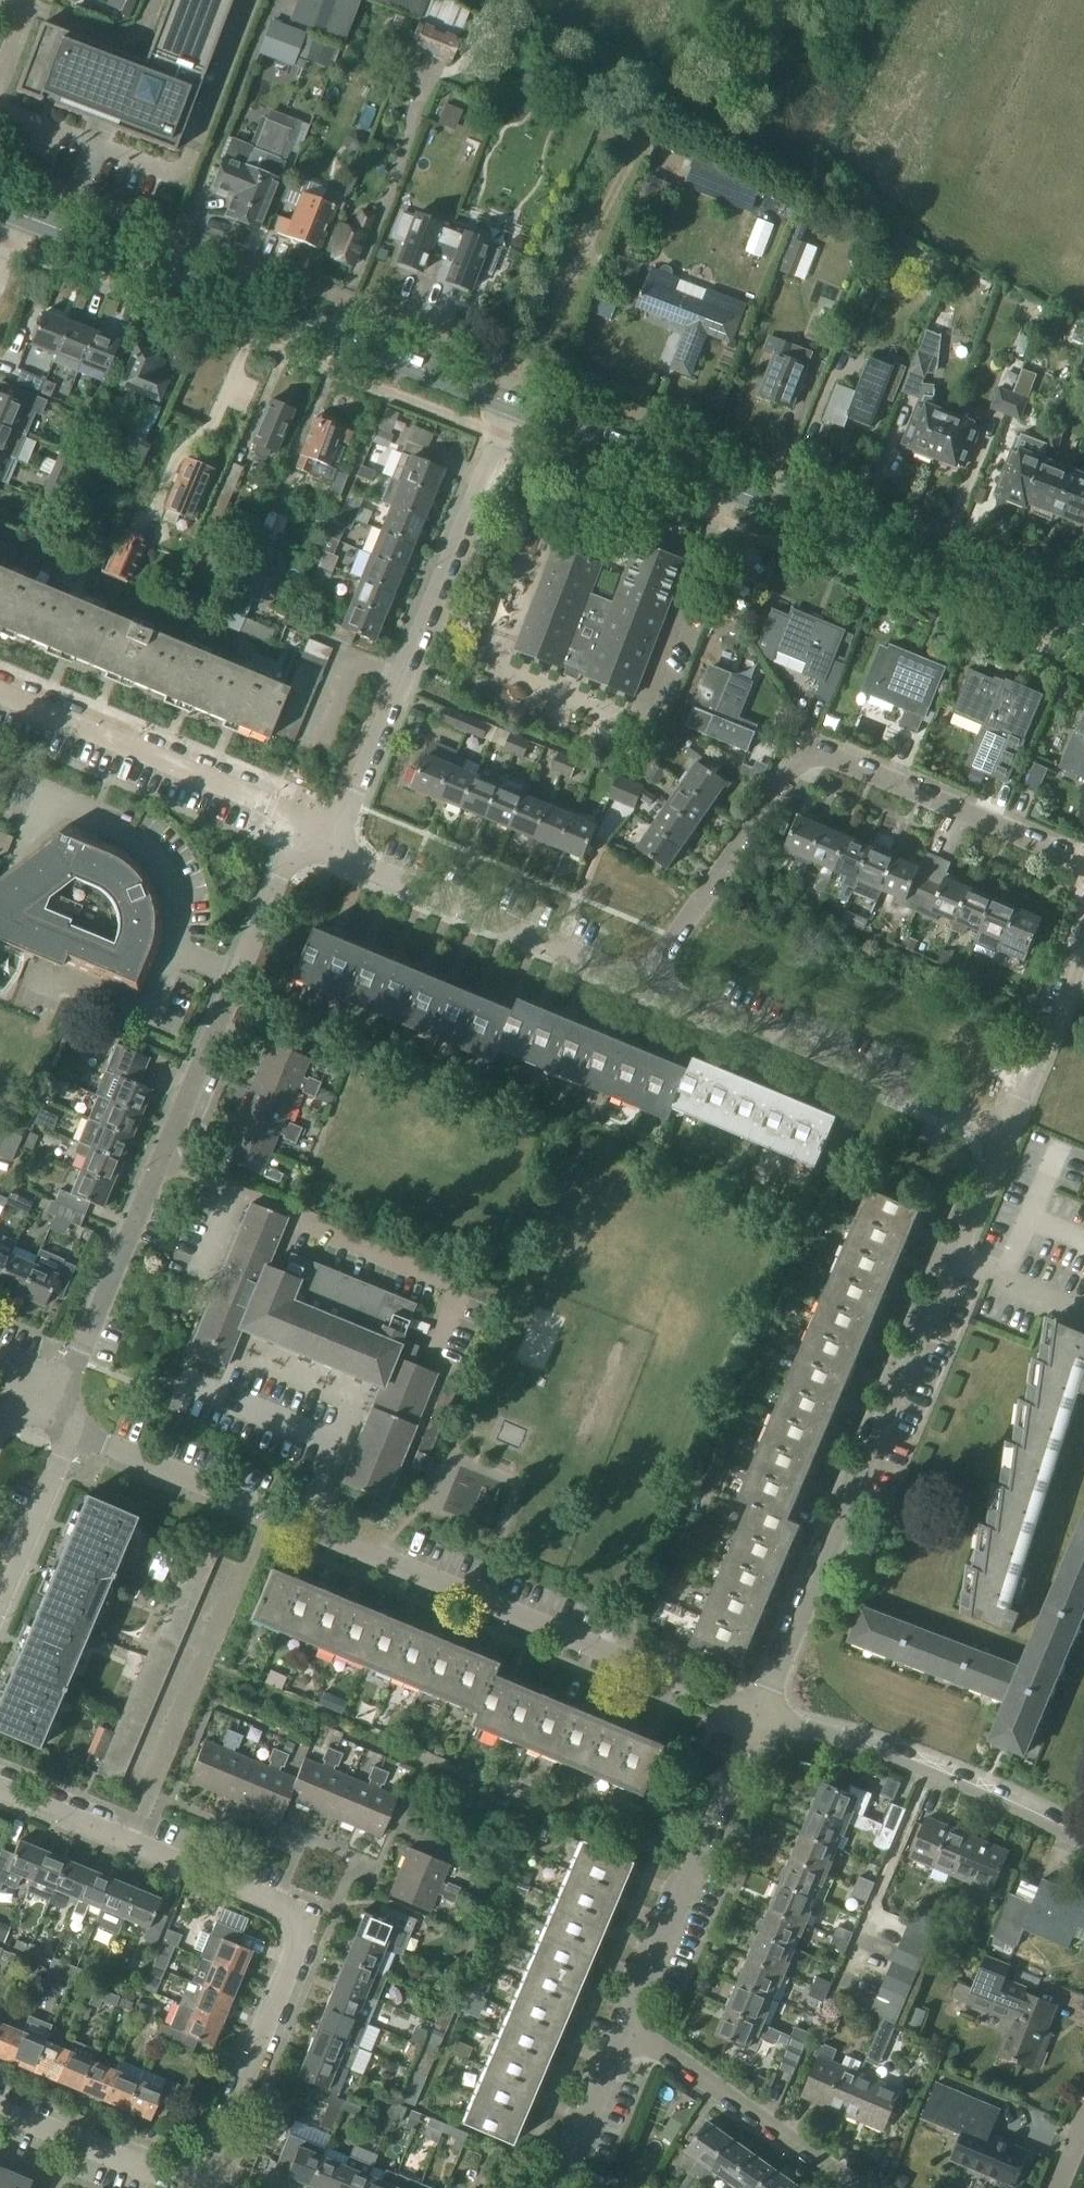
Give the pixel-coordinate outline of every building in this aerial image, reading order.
[(117,128),(117,130),(174,152),(232,0),(169,0),(168,1),(173,2),(169,13),(164,11),(144,63),(142,63),(142,65),(143,65),(142,69),(110,57),(112,54),(113,54),(114,52),(42,24),(16,92),(41,101),(42,99),(40,99),(42,94),(58,100),(56,105),(55,104),(54,106),(88,119),(89,117),(87,117),(89,112),(121,124),(119,129),(117,128)] [(344,41),(359,0),(299,0),(291,21),(344,41)] [(420,21),(429,0),(366,0),(420,21)] [(441,0),(429,0),(420,21),(445,30),(455,5),(441,0)] [(459,39),(418,23),(408,49),(449,64),(459,39)] [(446,103),(438,123),(454,129),(462,110),(446,103)] [(224,160),(213,188),(218,190),(217,194),(226,198),(227,194),(233,196),(225,216),(242,223),(281,126),(283,119),(268,114),(265,120),(264,124),(255,150),(229,139),(227,139),(219,158),(221,159),(224,160)] [(281,126),(242,223),(259,230),(297,132),(300,126),(283,119),(281,126)] [(722,186),(752,201),(759,184),(728,170),(695,156),(698,148),(671,136),(666,147),(694,158),(689,172),(722,186)] [(317,250),(334,207),(342,210),(361,162),(352,158),(338,193),(327,188),(322,201),(288,188),(283,202),(295,207),(289,221),(283,219),(277,234),(292,240),(292,243),(298,246),(301,244),(317,250)] [(644,186),(635,210),(648,215),(657,191),(644,186)] [(354,229),(341,224),(327,257),(353,268),(367,234),(370,224),(373,216),(361,212),(358,219),(354,229)] [(442,256),(454,223),(441,218),(439,224),(416,215),(414,218),(403,214),(394,237),(405,241),(397,264),(399,265),(399,267),(409,271),(410,268),(421,273),(430,251),(442,256)] [(468,229),(454,223),(442,256),(454,260),(446,282),(457,287),(457,289),(467,293),(468,291),(470,291),(478,270),(490,274),(499,251),(487,246),(489,243),(466,234),(468,229)] [(780,271),(805,281),(818,248),(792,239),(780,271)] [(618,257),(606,286),(629,295),(641,266),(618,257)] [(708,334),(732,343),(747,303),(708,288),(703,302),(677,292),(681,279),(673,276),(674,274),(673,269),(667,267),(664,267),(662,269),(661,271),(654,269),(639,308),(689,327),(673,370),(692,377),(708,334)] [(44,312),(31,345),(57,355),(70,323),(44,312)] [(70,323),(57,355),(81,365),(94,332),(86,329),(87,325),(71,319),(70,323)] [(919,399),(924,385),(928,374),(937,374),(938,370),(942,336),(927,331),(919,351),(917,350),(901,393),(919,399)] [(106,375),(119,342),(94,332),(81,365),(106,375)] [(793,408),(815,353),(772,336),(765,352),(776,356),(761,396),(793,408)] [(163,360),(138,349),(122,386),(153,399),(158,386),(153,384),(163,360)] [(872,428),(883,399),(894,403),(907,368),(895,363),(893,368),(871,359),(858,393),(838,385),(824,421),(846,429),(850,420),(872,428)] [(41,394),(46,381),(22,371),(16,383),(41,394)] [(1004,426),(1001,425),(998,434),(1014,440),(1029,399),(1027,398),(1032,385),(1018,380),(1013,393),(1016,394),(1004,426)] [(51,398),(56,385),(46,381),(41,394),(51,398)] [(952,413),(936,407),(937,402),(935,401),(936,390),(935,390),(935,386),(924,385),(919,399),(903,440),(914,445),(913,448),(935,457),(952,413)] [(13,430),(26,435),(36,411),(41,413),(46,401),(15,388),(11,399),(0,395),(0,424),(13,430)] [(1002,414),(998,424),(1001,425),(1004,426),(1016,394),(1013,393),(998,388),(990,410),(1002,414)] [(82,410),(93,415),(98,403),(87,398),(82,410)] [(270,401),(251,444),(254,446),(253,447),(253,449),(253,451),(253,452),(254,454),(255,455),(256,456),(258,458),(259,458),(261,458),(263,458),(264,458),(266,457),(267,456),(268,455),(269,453),(269,452),(276,455),(295,412),(270,401)] [(978,423),(952,413),(935,457),(957,465),(958,462),(964,464),(979,426),(977,425),(978,423)] [(353,433),(315,418),(296,469),(308,473),(313,460),(329,466),(339,441),(349,445),(353,433)] [(13,459),(16,460),(26,435),(13,430),(0,424),(0,453),(13,459)] [(384,449),(389,436),(377,431),(371,444),(384,449)] [(1046,451),(1048,451),(1047,453),(1057,457),(1063,440),(1052,436),(1046,451)] [(130,438),(120,462),(140,470),(150,447),(130,438)] [(1020,440),(1016,450),(999,496),(1026,507),(1045,458),(1047,453),(1048,451),(1046,451),(1020,440)] [(405,443),(397,464),(390,480),(431,497),(442,471),(425,464),(429,453),(405,443)] [(4,483),(13,459),(0,453),(0,481),(4,483)] [(1026,507),(1027,507),(1029,503),(1063,516),(1071,496),(1064,493),(1072,473),(1075,474),(1077,471),(1045,458),(1026,507)] [(167,509),(193,520),(213,471),(187,460),(167,509)] [(230,463),(202,528),(215,534),(243,468),(230,463)] [(65,480),(69,471),(54,464),(50,474),(65,480)] [(371,483),(375,472),(361,466),(357,477),(371,483)] [(340,497),(347,475),(335,471),(328,494),(340,497)] [(1083,524),(1083,473),(1077,471),(1075,474),(1072,473),(1064,493),(1071,496),(1063,516),(1083,524)] [(65,480),(50,474),(40,499),(54,506),(65,480)] [(381,503),(390,507),(390,508),(422,521),(431,497),(390,480),(381,503)] [(351,491),(344,506),(340,516),(352,521),(363,496),(351,491)] [(380,532),(412,545),(422,521),(390,508),(380,532)] [(337,525),(348,530),(352,521),(340,516),(337,525)] [(120,532),(103,572),(128,583),(145,543),(120,532)] [(370,556),(402,569),(412,545),(380,532),(370,556)] [(557,549),(518,650),(637,696),(689,564),(639,545),(616,605),(591,596),(603,567),(557,549)] [(243,569),(240,568),(231,590),(261,601),(269,580),(264,578),(272,557),(251,549),(243,569)] [(333,570),(338,558),(324,551),(319,564),(333,570)] [(360,581),(392,593),(402,569),(370,556),(360,581)] [(315,572),(330,578),(333,570),(319,564),(315,572)] [(30,641),(50,591),(0,570),(0,629),(30,641)] [(351,604),(382,617),(392,593),(360,581),(351,604)] [(50,591),(30,641),(89,666),(109,615),(50,591)] [(331,624),(326,636),(350,645),(354,634),(372,641),(382,617),(351,604),(341,628),(331,624)] [(791,617),(773,609),(758,643),(769,658),(776,661),(779,653),(792,658),(790,662),(805,668),(803,674),(822,682),(815,698),(830,704),(846,666),(834,661),(846,634),(793,611),(791,617)] [(109,615),(89,666),(148,690),(168,640),(109,615)] [(331,649),(307,639),(302,651),(326,661),(331,649)] [(168,640),(148,690),(207,715),(228,664),(168,640)] [(875,688),(910,702),(899,727),(918,735),(945,669),(892,648),(890,653),(883,650),(878,662),(885,665),(875,688)] [(298,662),(322,672),(326,661),(302,651),(298,662)] [(293,674),(317,685),(322,672),(298,662),(293,674)] [(228,664),(207,715),(266,739),(269,732),(273,720),(278,709),(283,697),(287,689),(228,664)] [(682,702),(675,722),(709,736),(733,677),(711,668),(695,708),(682,702)] [(956,713),(985,726),(968,766),(1008,782),(1026,739),(1024,739),(1042,697),(1008,683),(1007,684),(997,680),(996,683),(973,673),(956,713)] [(288,686),(312,696),(317,685),(293,674),(288,686)] [(752,684),(733,677),(709,736),(741,749),(749,730),(735,724),(752,684)] [(288,686),(287,689),(283,697),(307,707),(312,696),(288,686)] [(278,709),(302,719),(307,707),(283,697),(278,709)] [(273,720),(298,730),(302,719),(278,709),(273,720)] [(469,732),(474,720),(448,709),(443,722),(469,732)] [(1083,778),(1083,717),(1062,769),(1083,778)] [(269,732),(293,742),(298,730),(273,720),(269,732)] [(483,738),(488,726),(474,720),(469,732),(483,738)] [(514,756),(522,738),(511,734),(504,752),(514,756)] [(522,738),(514,756),(524,760),(531,742),(522,738)] [(434,742),(429,755),(415,788),(441,799),(458,758),(457,757),(459,752),(434,742)] [(685,753),(697,761),(681,783),(712,804),(727,782),(705,766),(712,756),(693,743),(685,753)] [(562,776),(570,758),(559,754),(551,771),(562,776)] [(481,767),(458,758),(441,799),(464,809),(478,775),(477,775),(481,767)] [(570,758),(562,776),(571,779),(578,762),(570,758)] [(1035,764),(1025,789),(1038,795),(1048,770),(1035,764)] [(656,766),(648,779),(658,786),(666,773),(656,766)] [(478,775),(464,809),(488,819),(502,785),(478,775)] [(620,776),(610,798),(622,803),(631,781),(620,776)] [(644,787),(631,781),(622,803),(634,809),(639,798),(643,788),(644,787)] [(667,803),(664,801),(663,802),(666,804),(696,826),(712,804),(681,783),(667,803)] [(502,785),(488,819),(512,829),(526,796),(502,785)] [(643,788),(639,798),(650,806),(654,801),(656,798),(643,788)] [(526,796),(512,829),(536,839),(550,806),(526,796)] [(696,826),(666,804),(651,826),(681,847),(696,826)] [(550,806),(536,839),(560,849),(574,816),(550,806)] [(803,818),(799,817),(785,850),(798,856),(793,876),(802,880),(810,861),(811,861),(825,828),(812,822),(813,819),(804,815),(803,818)] [(584,859),(599,826),(574,816),(560,849),(584,859)] [(636,847),(666,868),(681,847),(651,826),(636,847)] [(156,915),(155,907),(153,899),(150,892),(147,885),(140,876),(133,867),(124,859),(114,853),(103,849),(95,846),(97,837),(64,828),(0,877),(0,942),(60,967),(64,959),(136,990),(155,940),(157,927),(156,915)] [(820,876),(821,876),(815,889),(824,893),(833,871),(834,871),(849,838),(825,828),(811,861),(824,867),(820,876)] [(841,888),(844,889),(839,899),(849,903),(858,881),(872,848),(849,838),(834,871),(846,876),(841,888)] [(858,881),(870,886),(860,908),(873,914),(882,892),(883,892),(897,858),(872,848),(858,881)] [(883,892),(898,898),(896,904),(917,913),(931,880),(918,875),(920,868),(897,858),(883,892)] [(936,921),(939,915),(956,922),(957,922),(971,889),(945,879),(942,886),(931,880),(917,913),(936,921)] [(957,922),(956,922),(952,931),(963,936),(967,926),(979,932),(980,932),(994,899),(971,889),(957,922)] [(980,932),(979,932),(974,945),(999,956),(1001,951),(1018,910),(994,899),(980,932)] [(1018,910),(1001,951),(1026,961),(1043,920),(1039,918),(1018,910)] [(317,929),(296,980),(324,992),(345,941),(317,929)] [(345,941),(324,992),(353,1004),(374,953),(345,941)] [(402,965),(374,953),(353,1004),(381,1016),(402,965)] [(409,1028),(430,977),(402,965),(381,1016),(409,1028)] [(409,1028),(438,1039),(459,989),(430,977),(409,1028)] [(487,1000),(459,989),(438,1039),(466,1051),(487,1000)] [(501,1051),(516,1013),(487,1000),(466,1051),(495,1064),(501,1051)] [(516,1013),(501,1051),(527,1062),(549,1012),(521,1000),(516,1013)] [(549,1012),(527,1062),(556,1074),(577,1024),(549,1012)] [(605,1036),(577,1024),(556,1074),(584,1086),(605,1036)] [(634,1047),(605,1036),(584,1086),(612,1098),(634,1047)] [(310,1058),(270,1042),(260,1065),(318,1089),(321,1083),(307,1077),(307,1078),(302,1076),(310,1058)] [(140,1084),(149,1062),(150,1059),(116,1045),(95,1094),(110,1100),(142,1113),(152,1090),(140,1084)] [(634,1047),(612,1098),(641,1110),(662,1059),(634,1047)] [(662,1059),(641,1110),(670,1122),(675,1110),(691,1071),(662,1059)] [(724,1071),(696,1059),(691,1071),(675,1110),(703,1121),(724,1071)] [(318,1089),(260,1065),(250,1088),(291,1105),(298,1088),(302,1090),(301,1092),(315,1098),(318,1089)] [(752,1083),(724,1071),(703,1121),(731,1133),(752,1083)] [(781,1095),(752,1083),(731,1133),(760,1145),(781,1095)] [(49,1087),(44,1100),(51,1104),(57,1090),(49,1087)] [(291,1105),(250,1088),(241,1111),(299,1135),(302,1128),(288,1123),(288,1124),(283,1122),(291,1105)] [(809,1107),(781,1095),(760,1145),(788,1157),(809,1107)] [(110,1101),(98,1096),(89,1118),(133,1136),(142,1113),(110,1100),(110,1101)] [(837,1119),(809,1107),(788,1157),(816,1169),(837,1119)] [(42,1128),(49,1113),(40,1109),(34,1124),(42,1128)] [(299,1135),(241,1111),(231,1134),(271,1151),(278,1134),(283,1136),(282,1138),(295,1144),(299,1135)] [(89,1118),(86,1126),(79,1141),(123,1160),(133,1136),(89,1118)] [(0,1156),(10,1132),(0,1128),(0,1156)] [(10,1132),(0,1156),(12,1162),(23,1137),(10,1132)] [(32,1150),(38,1137),(30,1133),(24,1147),(32,1150)] [(271,1151),(231,1134),(222,1157),(280,1181),(283,1173),(270,1167),(269,1170),(264,1168),(271,1151)] [(74,1153),(85,1158),(81,1170),(112,1184),(123,1160),(79,1141),(74,1153)] [(50,1200),(58,1203),(85,1214),(90,1202),(103,1207),(112,1184),(81,1170),(71,1193),(60,1189),(55,1200),(51,1198),(50,1200)] [(871,1191),(856,1225),(907,1245),(921,1212),(871,1191)] [(8,1199),(7,1201),(21,1207),(25,1198),(10,1192),(8,1199)] [(50,1200),(46,1211),(54,1215),(58,1203),(50,1200)] [(242,1328),(383,1387),(343,1482),(385,1500),(438,1374),(412,1363),(419,1347),(402,1339),(417,1306),(290,1252),(282,1273),(266,1267),(287,1217),(253,1202),(190,1353),(225,1368),(242,1328)] [(56,1216),(50,1229),(59,1232),(64,1219),(80,1226),(85,1214),(58,1203),(54,1215),(56,1216)] [(907,1245),(856,1225),(845,1252),(896,1272),(907,1245)] [(8,1254),(14,1241),(0,1235),(0,1273),(8,1254)] [(32,1264),(17,1298),(42,1309),(48,1295),(61,1301),(75,1268),(61,1261),(38,1251),(32,1264)] [(833,1280),(884,1300),(896,1272),(845,1252),(833,1280)] [(0,1273),(0,1291),(17,1298),(32,1264),(8,1254),(0,1273)] [(464,1296),(491,1307),(498,1289),(471,1278),(464,1296)] [(884,1300),(833,1280),(821,1308),(872,1328),(884,1300)] [(810,1335),(861,1355),(872,1328),(821,1308),(810,1335)] [(966,1613),(1013,1633),(1021,1613),(1003,1606),(1020,1566),(1016,1565),(1033,1525),(1030,1523),(1046,1484),(1043,1482),(1060,1442),(1056,1441),(1073,1401),(1069,1399),(1073,1390),(1083,1394),(1083,1335),(1056,1323),(1056,1331),(1054,1346),(1047,1344),(1041,1388),(1034,1385),(1028,1429),(1021,1426),(1015,1471),(1008,1468),(1002,1512),(995,1509),(989,1553),(982,1550),(976,1594),(969,1591),(966,1613)] [(861,1355),(810,1335),(798,1363),(849,1383),(861,1355)] [(787,1390),(838,1410),(849,1383),(798,1363),(787,1390)] [(448,1379),(418,1452),(429,1457),(459,1384),(448,1379)] [(838,1410),(787,1390),(775,1418),(826,1438),(838,1410)] [(826,1438),(775,1418),(763,1445),(814,1466),(826,1438)] [(752,1473),(803,1493),(814,1466),(763,1445),(752,1473)] [(418,1452),(412,1467),(426,1473),(432,1458),(429,1457),(418,1452)] [(803,1493),(752,1473),(740,1501),(751,1506),(752,1506),(791,1521),(803,1493)] [(88,1499),(76,1528),(63,1557),(111,1578),(111,1579),(113,1579),(115,1574),(114,1573),(136,1520),(88,1499)] [(792,1553),(803,1526),(791,1521),(752,1506),(751,1506),(740,1533),(792,1553)] [(991,1741),(1026,1756),(1083,1616),(1083,1520),(1021,1671),(864,1606),(851,1640),(1006,1704),(991,1741)] [(728,1561),(780,1581),(792,1553),(740,1533),(728,1561)] [(87,1634),(111,1579),(111,1578),(63,1557),(39,1614),(87,1634)] [(768,1609),(780,1581),(728,1561),(717,1588),(768,1609)] [(273,1569),(251,1620),(279,1632),(301,1581),(273,1569)] [(301,1581),(279,1632),(307,1644),(329,1593),(301,1581)] [(705,1616),(757,1636),(768,1609),(717,1588),(705,1616)] [(307,1644),(334,1656),(356,1605),(329,1593),(307,1644)] [(384,1617),(356,1605),(334,1656),(363,1668),(384,1617)] [(39,1614),(15,1670),(63,1691),(87,1634),(39,1614)] [(744,1667),(757,1636),(705,1616),(692,1646),(744,1667)] [(384,1617),(363,1668),(391,1680),(413,1629),(384,1617)] [(413,1629),(391,1680),(416,1691),(438,1640),(413,1629)] [(416,1691),(447,1704),(468,1652),(438,1640),(416,1691)] [(447,1704),(475,1716),(492,1676),(497,1665),(468,1652),(447,1704)] [(63,1691),(15,1670),(0,1706),(0,1731),(39,1747),(63,1691)] [(470,1726),(499,1738),(520,1688),(492,1676),(475,1716),(470,1726)] [(520,1688),(499,1738),(526,1749),(547,1700),(520,1688)] [(133,1693),(128,1704),(151,1714),(156,1703),(133,1693)] [(557,1763),(579,1713),(547,1700),(526,1749),(557,1763)] [(128,1704),(123,1716),(146,1726),(151,1714),(128,1704)] [(585,1775),(591,1762),(607,1725),(579,1713),(557,1763),(585,1775)] [(123,1716),(118,1727),(141,1737),(146,1726),(123,1716)] [(591,1762),(585,1775),(612,1786),(633,1736),(607,1725),(591,1762)] [(118,1727),(113,1738),(136,1748),(141,1737),(118,1727)] [(223,1750),(206,1743),(189,1783),(211,1792),(235,1733),(229,1730),(224,1744),(226,1745),(223,1750)] [(245,1737),(235,1733),(211,1792),(234,1802),(251,1761),(235,1755),(237,1750),(239,1750),(245,1737)] [(640,1798),(661,1748),(633,1736),(612,1786),(640,1798)] [(113,1738),(108,1750),(131,1760),(136,1748),(113,1738)] [(307,1761),(298,1781),(289,1801),(312,1810),(337,1752),(330,1749),(324,1762),(326,1763),(324,1768),(307,1761)] [(103,1761),(126,1772),(131,1760),(108,1750),(103,1761)] [(269,1769),(251,1761),(234,1802),(257,1811),(280,1752),(275,1750),(269,1763),(271,1764),(269,1769)] [(291,1756),(280,1752),(257,1811),(280,1821),(289,1801),(298,1781),(282,1774),(284,1769),(285,1770),(291,1756)] [(346,1756),(337,1752),(312,1810),(335,1820),(352,1780),(336,1773),(338,1768),(340,1769),(346,1756)] [(126,1772),(103,1761),(98,1773),(121,1783),(126,1772)] [(370,1788),(352,1780),(335,1820),(357,1830),(383,1772),(375,1768),(369,1781),(372,1782),(370,1788)] [(390,1775),(383,1772),(357,1830),(380,1840),(396,1799),(380,1792),(383,1787),(385,1788),(390,1775)] [(824,1783),(813,1810),(848,1824),(865,1831),(870,1819),(862,1816),(870,1796),(852,1788),(850,1794),(824,1783)] [(870,1819),(865,1831),(877,1836),(877,1837),(893,1843),(907,1810),(893,1804),(884,1825),(870,1819)] [(813,1810),(802,1835),(833,1848),(837,1849),(843,1836),(848,1824),(813,1810)] [(929,1819),(912,1858),(952,1876),(969,1836),(929,1819)] [(802,1835),(792,1859),(828,1874),(832,1862),(828,1861),(833,1848),(802,1835)] [(992,1893),(1009,1853),(969,1836),(952,1876),(992,1893)] [(877,1837),(873,1846),(875,1846),(889,1852),(893,1843),(877,1837)] [(32,1881),(44,1851),(21,1841),(15,1855),(3,1850),(0,1857),(0,1889),(2,1884),(15,1890),(21,1876),(32,1881)] [(580,1843),(568,1872),(619,1893),(631,1865),(580,1843)] [(450,1866),(409,1848),(399,1872),(459,1897),(462,1889),(450,1884),(449,1885),(443,1883),(450,1866)] [(44,1851),(32,1881),(55,1890),(67,1860),(44,1851)] [(783,1869),(778,1881),(782,1883),(781,1885),(812,1898),(818,1884),(822,1886),(828,1874),(792,1859),(787,1870),(783,1869)] [(90,1870),(67,1860),(55,1890),(49,1904),(60,1909),(67,1907),(69,1902),(74,1904),(75,1905),(90,1870)] [(75,1905),(74,1904),(71,1913),(82,1918),(88,1904),(100,1909),(113,1879),(90,1870),(75,1905)] [(459,1897),(399,1872),(389,1895),(430,1913),(437,1895),(443,1897),(442,1899),(455,1905),(459,1897)] [(568,1872),(557,1900),(608,1921),(619,1893),(568,1872)] [(856,1886),(872,1893),(875,1883),(860,1877),(856,1886)] [(113,1879),(100,1909),(123,1918),(135,1889),(113,1879)] [(1043,1880),(1022,1929),(1069,1949),(1078,1927),(1083,1930),(1083,1897),(1043,1880)] [(776,1898),(771,1910),(807,1925),(812,1913),(807,1911),(812,1898),(781,1885),(781,1886),(777,1884),(772,1896),(776,1898)] [(872,1893),(856,1886),(852,1896),(868,1902),(872,1893)] [(123,1918),(149,1929),(145,1940),(156,1945),(168,1916),(157,1912),(162,1900),(135,1889),(123,1918)] [(557,1900),(545,1928),(596,1950),(608,1921),(557,1900)] [(364,1913),(355,1937),(386,1950),(394,1954),(396,1954),(400,1944),(406,1931),(411,1933),(417,1920),(383,1907),(378,1918),(364,1913)] [(921,1909),(915,1923),(914,1926),(924,1930),(932,1913),(921,1909)] [(771,1910),(760,1935),(792,1948),(797,1935),(801,1937),(807,1925),(771,1910)] [(246,1934),(241,1932),(246,1922),(220,1912),(211,1934),(209,1933),(209,1935),(200,1931),(193,1949),(201,1952),(199,1958),(201,1958),(244,1976),(254,1952),(240,1947),(246,1934)] [(934,1934),(941,1917),(932,1913),(924,1930),(934,1934)] [(8,1942),(16,1925),(0,1918),(0,1939),(8,1942)] [(914,1926),(912,1925),(906,1938),(930,1948),(936,1934),(934,1934),(924,1930),(914,1926)] [(835,1936),(850,1943),(854,1934),(839,1927),(835,1936)] [(36,1934),(21,1928),(12,1949),(28,1955),(32,1945),(36,1934)] [(545,1928),(533,1956),(584,1978),(596,1950),(545,1928)] [(162,1942),(174,1947),(177,1948),(182,1935),(167,1929),(162,1942)] [(760,1935),(749,1961),(785,1976),(790,1965),(785,1963),(792,1948),(760,1935)] [(850,1943),(835,1936),(831,1946),(846,1953),(850,1943)] [(354,1938),(345,1960),(376,1973),(385,1977),(394,1954),(386,1950),(355,1937),(354,1938)] [(930,1948),(906,1938),(901,1951),(924,1961),(930,1948)] [(174,1947),(162,1942),(153,1966),(165,1971),(174,1947)] [(45,1951),(32,1945),(28,1955),(41,1961),(45,1951)] [(5,1967),(7,1961),(22,1967),(26,1959),(2,1950),(0,1955),(0,1965),(5,1967)] [(924,1961),(901,1951),(895,1964),(919,1974),(924,1961)] [(533,1956),(521,1984),(572,2006),(584,1978),(533,1956)] [(1004,2034),(1007,2035),(999,2055),(1038,2071),(1047,2048),(1043,2046),(1058,2006),(1026,1993),(1027,1988),(1006,1979),(1011,1966),(986,1957),(974,1989),(960,1983),(955,1998),(968,2004),(967,2005),(1009,2021),(1004,2034)] [(76,1968),(53,1958),(50,1965),(73,1974),(76,1968)] [(191,1982),(197,1985),(198,1985),(234,2000),(244,1976),(201,1958),(191,1982)] [(26,1959),(22,1967),(37,1973),(40,1965),(26,1959)] [(345,1961),(335,1984),(376,2001),(386,1977),(385,1977),(376,1973),(345,1960),(345,1961)] [(749,1961),(739,1986),(771,1998),(776,1985),(781,1987),(785,1976),(749,1961)] [(919,1974),(895,1964),(889,1977),(913,1987),(919,1974)] [(46,1975),(69,1984),(73,1974),(50,1965),(46,1975)] [(153,1966),(143,1990),(155,1994),(165,1971),(153,1966)] [(76,1968),(73,1974),(97,1984),(99,1985),(102,1979),(76,1968)] [(69,1984),(88,1992),(88,1994),(92,1996),(97,1984),(73,1974),(69,1984)] [(813,1987),(828,1993),(833,1984),(817,1977),(813,1987)] [(889,1977),(884,1990),(907,2000),(913,1987),(889,1977)] [(99,1985),(97,1984),(92,1996),(114,2005),(117,2000),(118,1997),(98,1989),(99,1985)] [(329,2000),(326,2007),(367,2024),(376,2001),(335,1984),(329,2000)] [(521,1984),(509,2012),(560,2034),(572,2006),(521,1984)] [(193,1995),(184,1991),(179,2004),(225,2023),(234,2000),(198,1985),(197,1985),(193,1995)] [(733,2000),(729,2010),(765,2025),(769,2016),(764,2014),(770,2000),(771,1998),(739,1986),(733,2000)] [(828,1993),(813,1987),(809,1996),(824,2003),(828,1993)] [(884,1990),(880,2000),(879,2003),(902,2012),(907,2000),(884,1990)] [(118,1997),(117,2000),(114,2005),(138,2015),(139,2014),(134,2012),(137,2005),(118,1997)] [(442,2016),(438,2014),(434,2024),(446,2029),(456,2006),(448,2002),(442,2016)] [(134,2012),(139,2014),(138,2015),(152,2021),(157,2011),(139,2003),(138,2006),(137,2005),(134,2012)] [(884,2020),(895,2025),(897,2025),(902,2012),(879,2003),(873,2016),(874,2016),(884,2020)] [(162,2023),(157,2036),(195,2052),(200,2039),(215,2046),(225,2023),(179,2004),(170,2026),(162,2023)] [(326,2007),(316,2031),(357,2048),(367,2024),(326,2007)] [(729,2010),(718,2036),(757,2052),(763,2038),(775,2043),(776,2041),(789,2046),(793,2037),(765,2025),(729,2010)] [(509,2012),(497,2040),(548,2062),(560,2034),(509,2012)] [(868,2032),(877,2036),(884,2020),(874,2016),(868,2032)] [(877,2036),(888,2041),(895,2025),(884,2020),(877,2036)] [(10,2062),(23,2031),(0,2022),(0,2058),(10,2062)] [(430,2033),(428,2032),(421,2047),(436,2053),(446,2029),(434,2024),(430,2033)] [(793,2037),(808,2043),(811,2034),(797,2028),(793,2037)] [(23,2031),(10,2062),(33,2072),(46,2041),(23,2031)] [(316,2031),(306,2054),(347,2071),(347,2070),(349,2071),(362,2076),(371,2054),(359,2049),(357,2048),(316,2031)] [(779,2070),(794,2076),(797,2068),(808,2043),(793,2037),(789,2046),(779,2070)] [(80,2091),(92,2060),(96,2050),(74,2040),(69,2051),(57,2082),(80,2091)] [(497,2040),(485,2069),(536,2090),(548,2062),(497,2040)] [(46,2041),(33,2072),(57,2082),(69,2051),(46,2041)] [(826,2045),(804,2098),(843,2115),(861,2075),(856,2073),(861,2062),(847,2056),(842,2067),(832,2063),(837,2050),(826,2045)] [(411,2071),(410,2070),(410,2071),(426,2077),(436,2053),(421,2047),(411,2071)] [(306,2054),(296,2078),(310,2083),(305,2095),(327,2104),(328,2104),(332,2097),(335,2098),(347,2071),(306,2054)] [(92,2060),(80,2091),(103,2101),(116,2070),(92,2060)] [(120,2060),(116,2070),(103,2101),(126,2110),(139,2079),(143,2069),(120,2060)] [(169,2113),(180,2085),(143,2069),(139,2079),(126,2110),(151,2120),(156,2107),(169,2113)] [(485,2069),(473,2097),(524,2118),(536,2090),(485,2069)] [(426,2077),(410,2071),(400,2094),(416,2100),(426,2077)] [(861,2075),(843,2115),(884,2132),(901,2092),(861,2075)] [(923,2118),(963,2135),(952,2160),(1016,2187),(1031,2153),(982,2132),(992,2107),(937,2084),(923,2118)] [(416,2100),(400,2094),(398,2100),(414,2107),(416,2100)] [(327,2104),(318,2126),(325,2128),(332,2131),(341,2110),(343,2111),(347,2103),(335,2098),(332,2097),(328,2104),(327,2104)] [(473,2097),(461,2125),(512,2147),(524,2118),(473,2097)] [(347,2103),(343,2111),(357,2116),(360,2109),(347,2103)] [(380,2116),(381,2117),(378,2127),(387,2130),(391,2120),(392,2121),(398,2107),(397,2107),(379,2112),(380,2116)] [(399,2124),(406,2110),(398,2107),(392,2121),(399,2124)] [(414,2132),(421,2115),(411,2111),(404,2128),(414,2132)] [(442,2133),(445,2125),(430,2118),(426,2127),(442,2133)] [(700,2160),(680,2187),(695,2187),(700,2181),(702,2182),(732,2140),(709,2124),(689,2152),(700,2160)] [(442,2133),(455,2138),(450,2149),(460,2153),(468,2134),(445,2125),(442,2133)] [(279,2160),(291,2164),(285,2177),(309,2187),(326,2148),(326,2147),(325,2149),(302,2139),(301,2141),(289,2136),(279,2160)] [(753,2156),(732,2140),(702,2182),(708,2186),(714,2179),(715,2180),(719,2175),(733,2184),(753,2156)] [(326,2148),(309,2187),(312,2187),(336,2187),(349,2157),(326,2148)] [(775,2171),(753,2156),(733,2184),(738,2187),(763,2187),(775,2171)] [(349,2157),(336,2187),(364,2187),(369,2176),(372,2167),(349,2157)] [(32,2181),(0,2168),(0,2187),(29,2187),(32,2181)] [(369,2176),(364,2187),(391,2187),(397,2175),(385,2170),(381,2181),(369,2176)] [(775,2171),(763,2187),(793,2187),(795,2185),(775,2171)] [(397,2175),(391,2187),(419,2187),(421,2184),(397,2175)]
